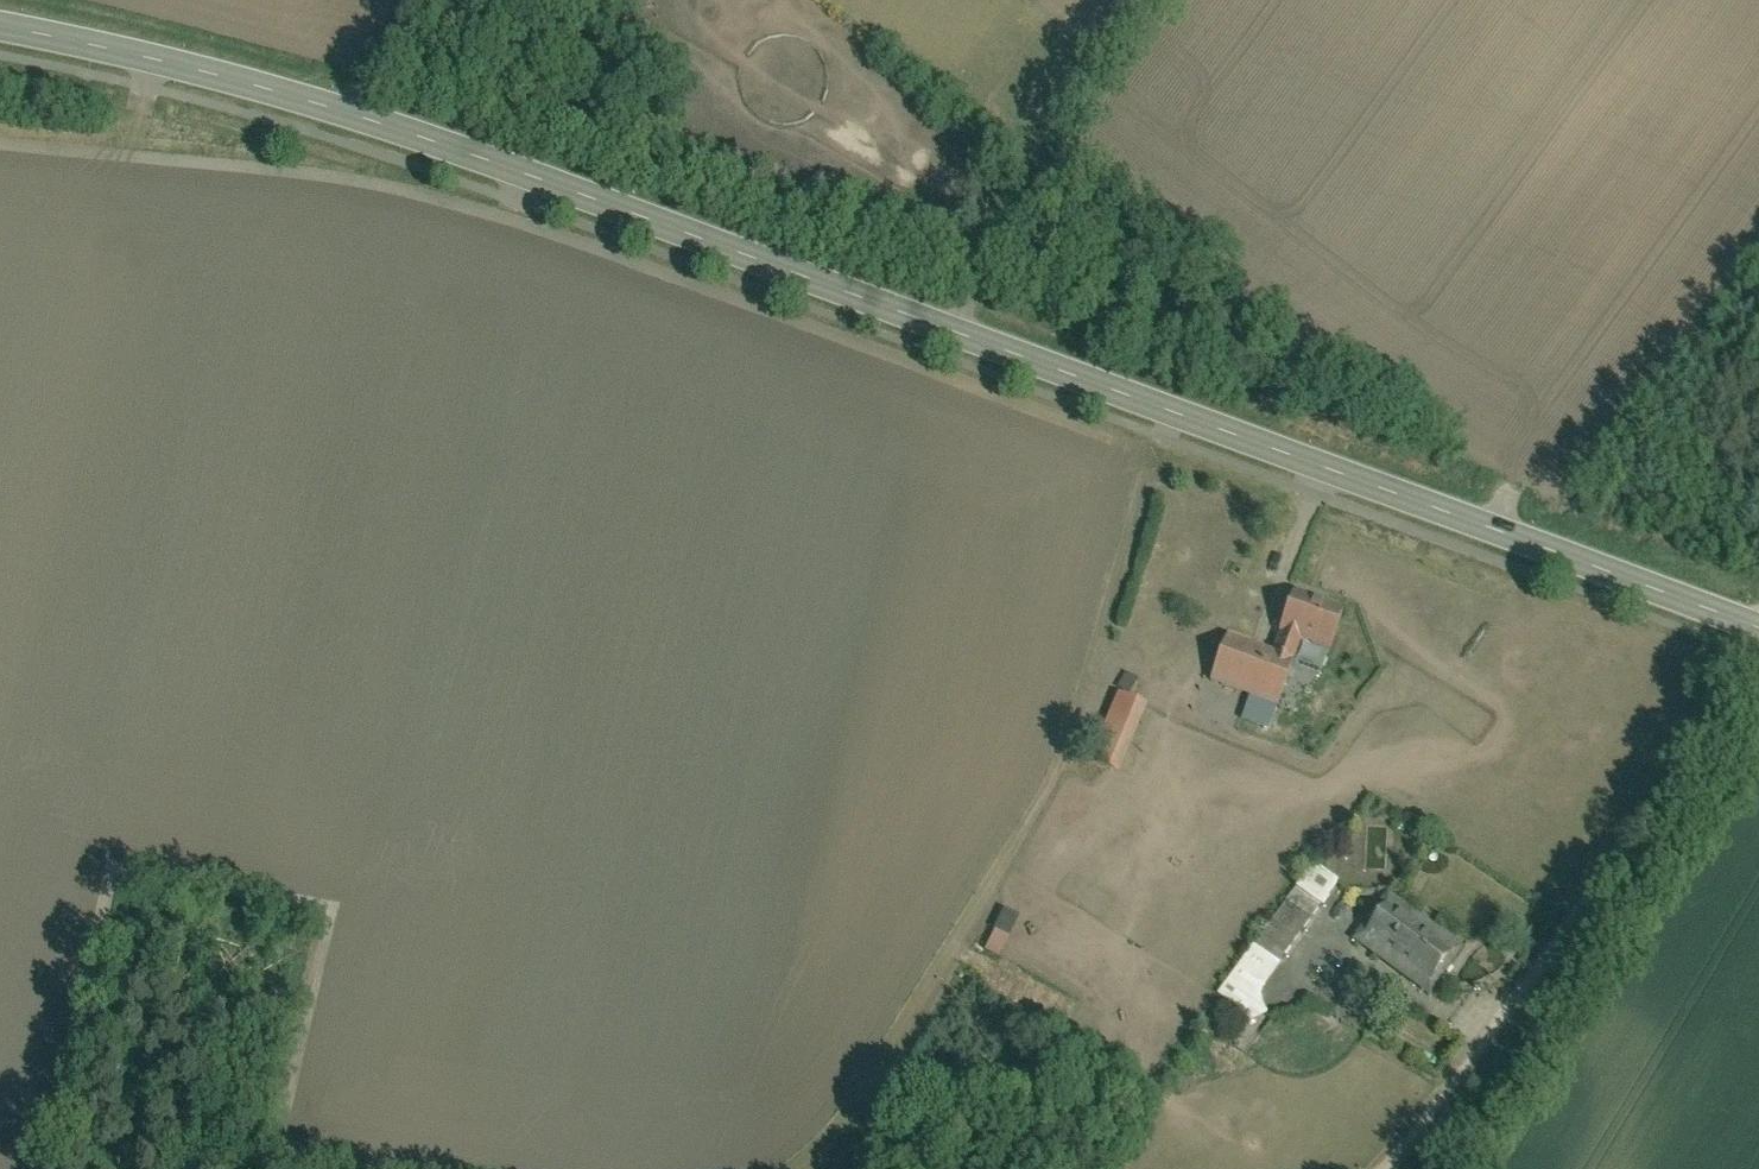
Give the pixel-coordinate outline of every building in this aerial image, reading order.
[(1205,681),(1275,706),(1299,640),(1328,650),(1343,607),(1292,589),(1271,650),(1222,633),(1205,681)] [(1117,773),(1145,701),(1117,691),(1090,762),(1117,773)] [(1245,1025),(1266,1015),(1261,1005),(1261,993),(1265,984),(1338,881),(1311,863),(1215,998),(1227,1004),(1237,1014),(1245,1025)] [(1395,894),(1362,939),(1429,990),(1463,945),(1395,894)] [(1008,907),(990,953),(1006,960),(1024,914),(1008,907)]
